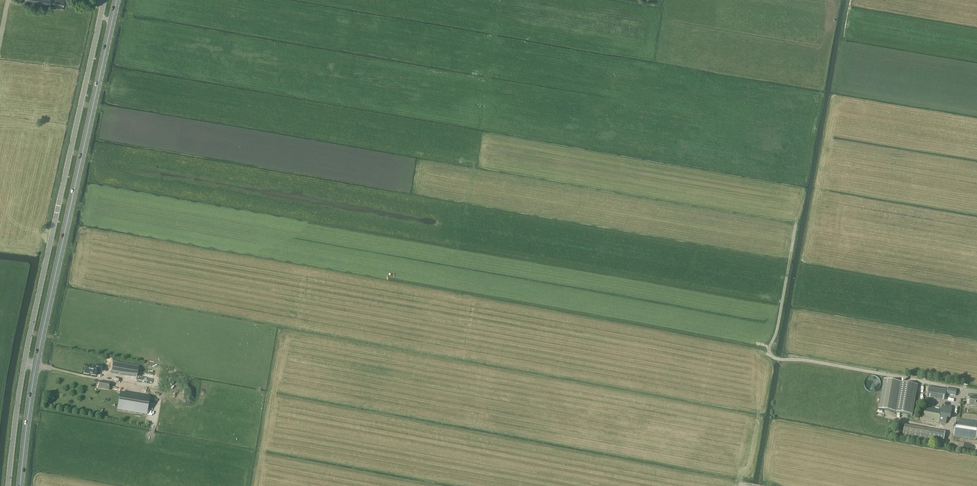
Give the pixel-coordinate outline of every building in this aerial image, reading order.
[(25,1),(62,9),(64,0),(25,0),(25,1)] [(137,377),(139,367),(113,363),(111,373),(137,377)] [(85,373),(96,375),(97,370),(102,371),(103,365),(97,364),(96,367),(86,365),(85,373)] [(896,412),(900,382),(884,380),(879,409),(896,412)] [(99,388),(108,390),(110,383),(100,381),(99,388)] [(900,382),(896,412),(912,415),(917,385),(900,382)] [(944,400),(945,394),(946,389),(929,387),(927,397),(944,400)] [(946,387),(946,389),(945,394),(955,396),(957,389),(946,387)] [(120,392),(117,409),(146,414),(149,397),(120,392)] [(969,406),(976,407),(976,398),(970,397),(970,400),(967,400),(966,404),(969,405),(969,406)] [(926,398),(925,405),(933,407),(934,401),(929,400),(930,398),(926,398)] [(922,419),(946,424),(947,418),(950,419),(952,406),(942,405),(941,410),(924,407),(922,419)] [(954,436),(976,439),(976,434),(976,422),(956,419),(954,436)] [(903,424),(901,436),(943,443),(945,431),(903,424)]
